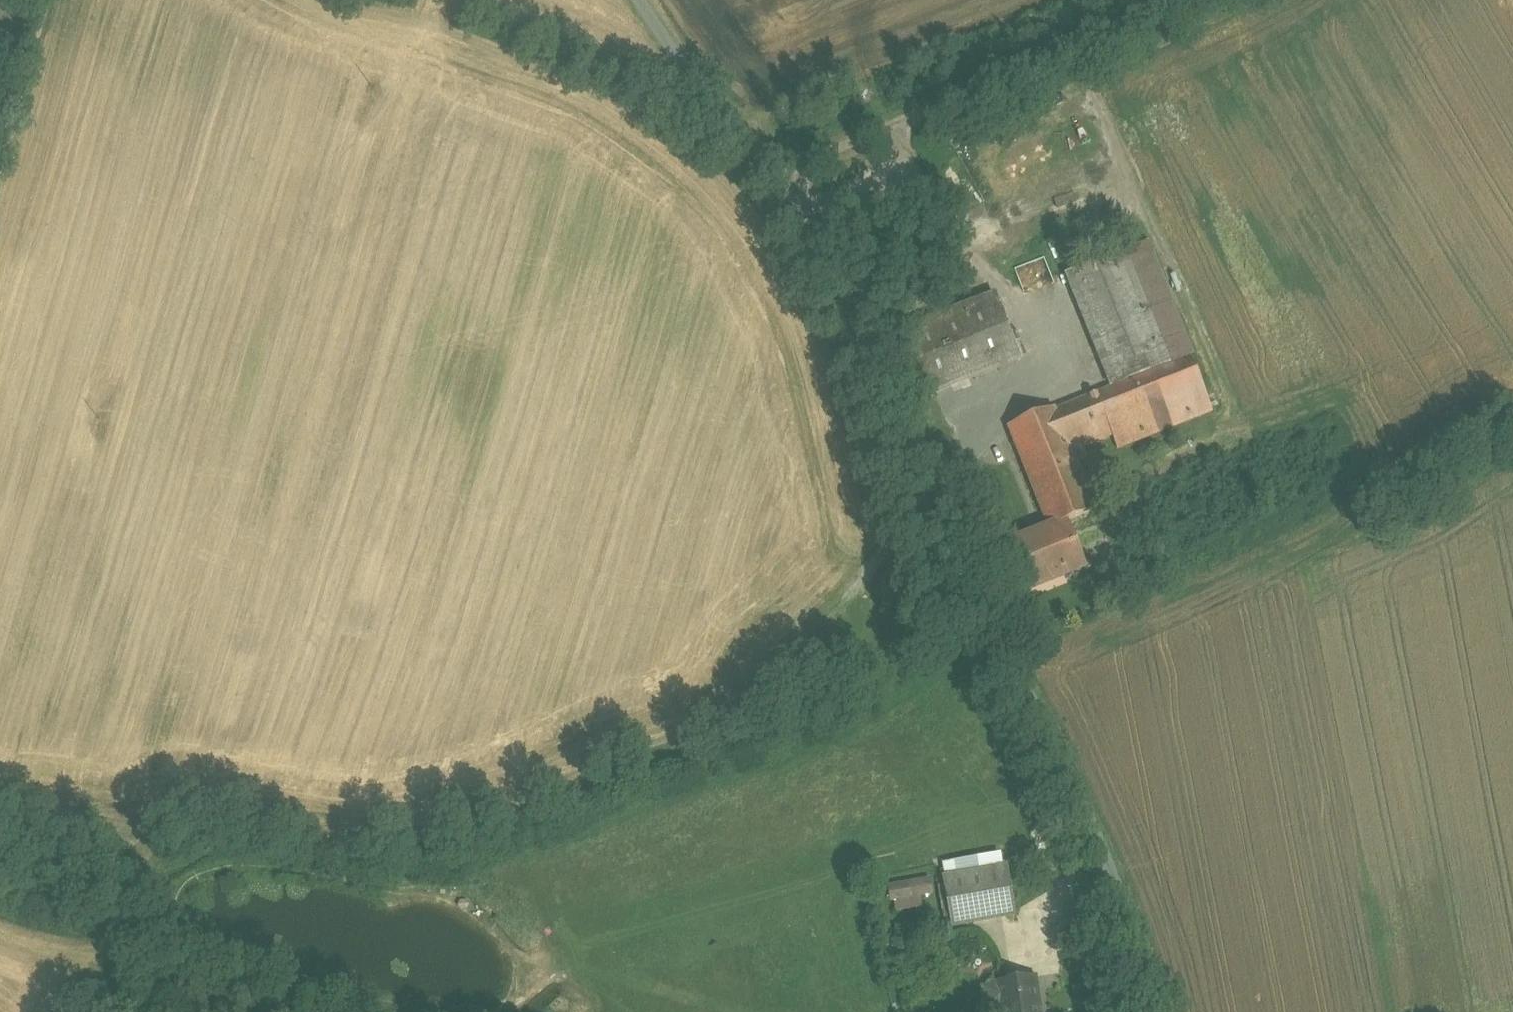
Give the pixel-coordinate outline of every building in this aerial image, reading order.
[(1150,240),(1067,273),(1084,316),(1167,282),(1150,240)] [(1167,282),(1084,316),(1112,387),(1055,410),(1054,409),(1009,427),(1048,525),(1068,522),(1095,510),(1075,452),(1112,437),(1118,450),(1213,411),(1191,356),(1196,354),(1167,282)] [(996,295),(901,332),(926,395),(1021,357),(996,295)] [(1048,525),(1007,542),(1027,595),(1088,570),(1068,522),(1048,525)] [(1007,867),(944,878),(949,909),(943,910),(945,921),(951,920),(952,925),(1015,914),(1007,867)] [(916,905),(915,895),(928,894),(926,878),(881,881),(882,900),(891,900),(892,907),(916,905)] [(993,983),(985,989),(988,1006),(998,1009),(1000,1008),(1000,1011),(1041,1011),(1035,976),(993,983)]
